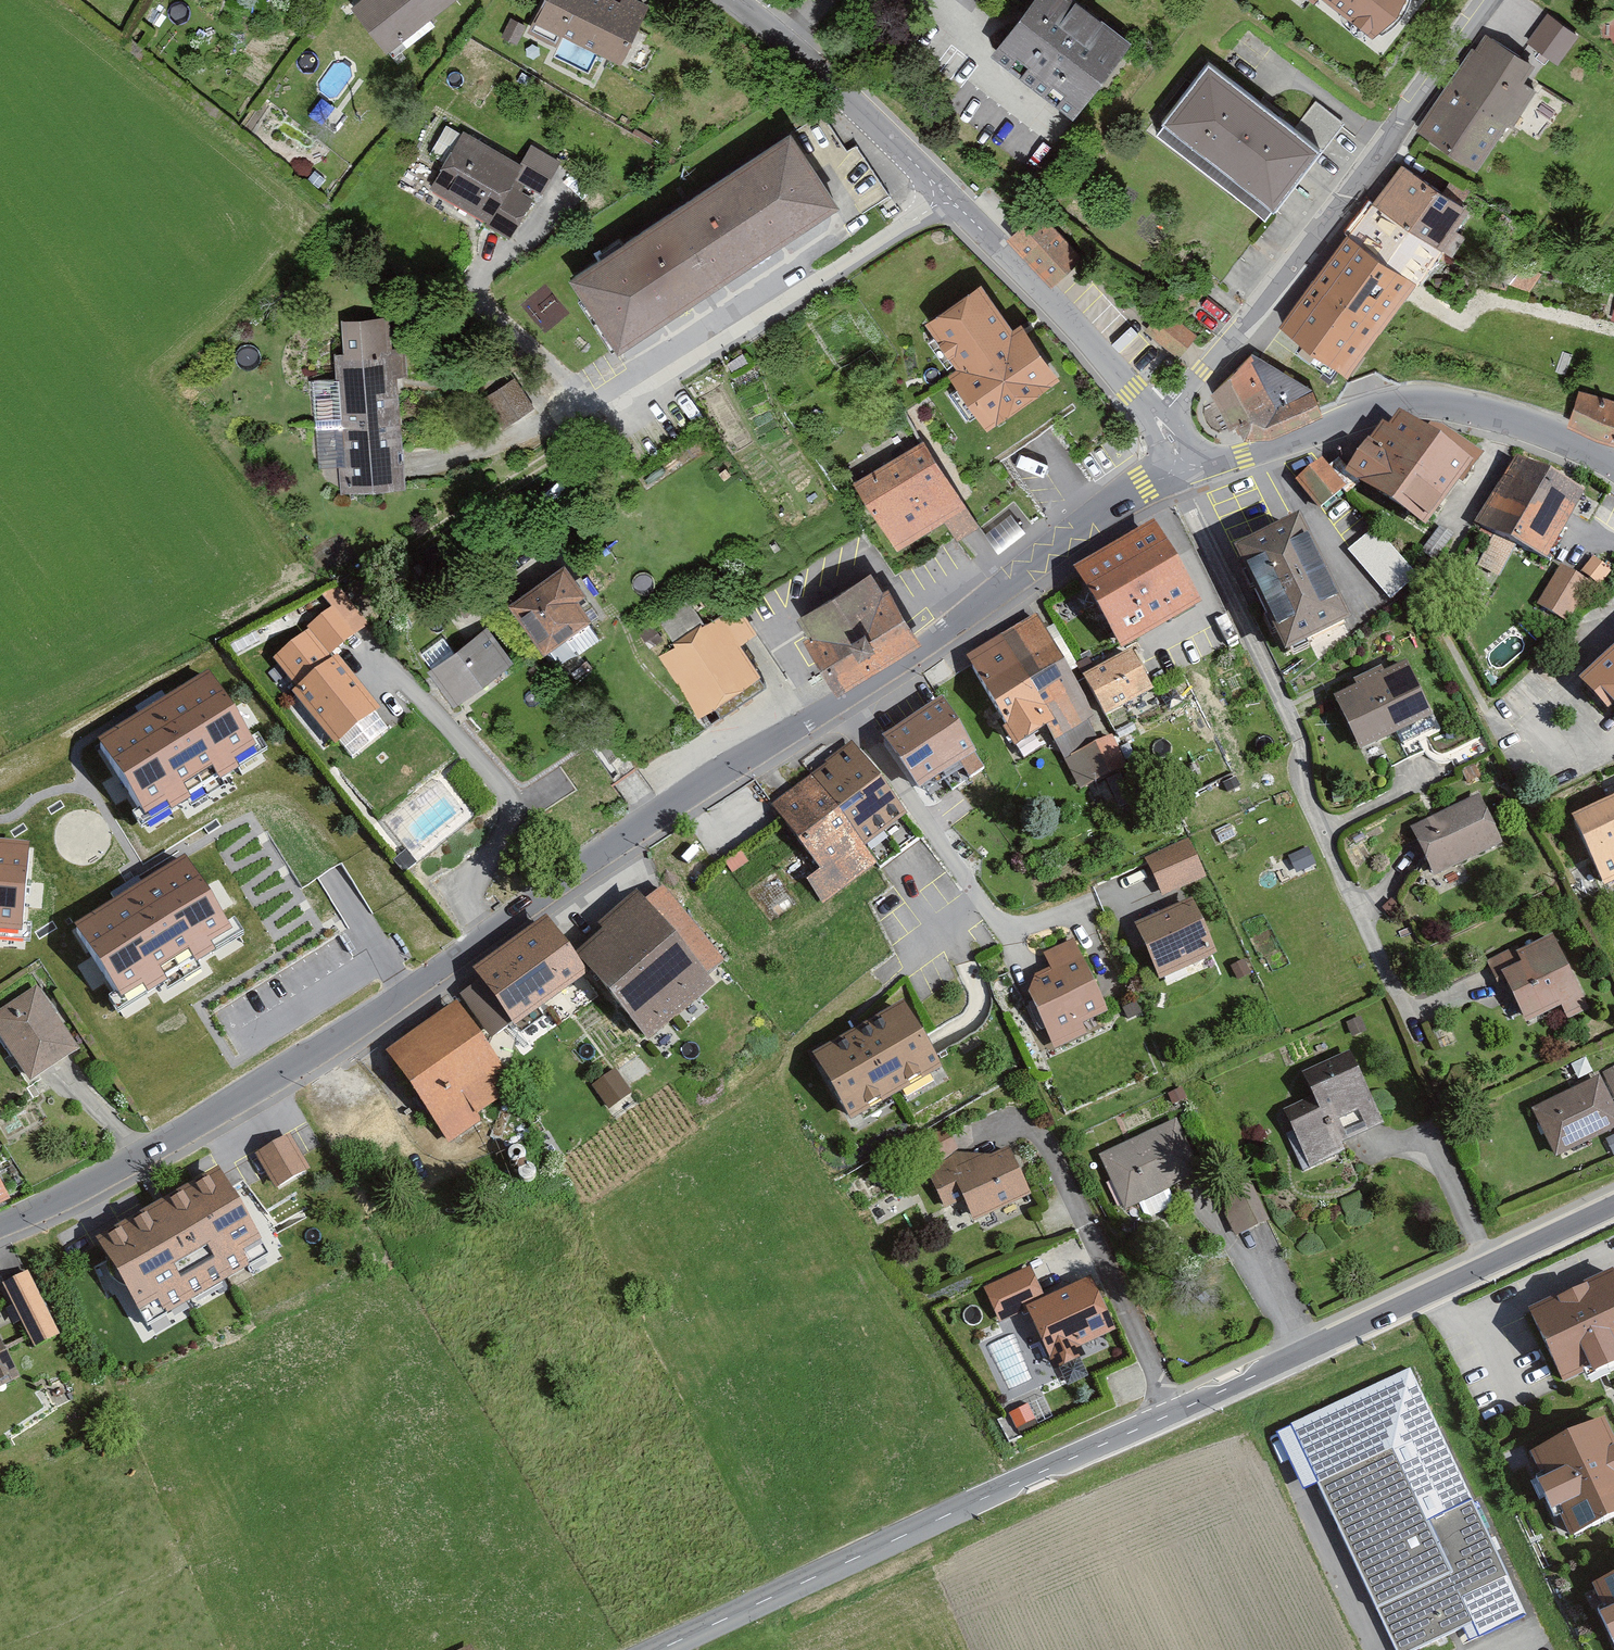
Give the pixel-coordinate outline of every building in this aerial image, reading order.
[(448,0),(359,0),(351,6),(385,49),(448,0)] [(616,0),(545,0),(532,25),(555,36),(559,28),(621,59),(650,1),(648,0),(619,0),(619,1),(616,0)] [(1082,0),(1029,0),(993,49),(1076,110),(1131,37),(1082,0)] [(1376,29),(1399,0),(1339,0),(1376,29)] [(1547,10),(1529,40),(1562,59),(1579,29),(1547,10)] [(1534,64),(1485,35),(1420,130),(1476,167),(1508,119),(1513,122),(1536,88),(1524,79),(1534,64)] [(596,53),(563,38),(556,53),(589,68),(596,53)] [(1207,62),(1156,129),(1268,214),(1319,146),(1207,62)] [(511,235),(563,157),(533,134),(518,156),(461,125),(421,179),(511,235)] [(839,201),(791,128),(568,277),(616,349),(659,321),(731,273),(804,224),(839,201)] [(1471,207),(1403,156),(1386,179),(1359,216),(1349,230),(1417,280),(1471,207)] [(1085,253),(1041,208),(1011,236),(1055,281),(1085,253)] [(1417,280),(1349,230),(1330,255),(1280,322),(1348,373),(1417,280)] [(1012,325),(981,280),(924,320),(956,366),(948,371),(986,427),(1060,376),(1021,320),(1012,325)] [(1197,335),(1165,308),(1147,329),(1179,356),(1197,335)] [(396,393),(389,315),(338,319),(342,348),(328,352),(331,376),(306,379),(309,419),(331,419),(337,492),(405,487),(401,444),(396,393)] [(1252,352),(1210,392),(1229,427),(1234,425),(1244,437),(1271,436),(1322,412),(1312,387),(1252,352)] [(535,406),(515,376),(484,396),(504,426),(535,406)] [(1578,390),(1565,424),(1613,441),(1613,400),(1603,398),(1578,390)] [(1426,522),(1474,460),(1407,424),(1398,435),(1383,428),(1345,468),(1426,522)] [(978,527),(924,438),(855,481),(897,549),(944,520),(956,540),(978,527)] [(1584,493),(1516,456),(1478,525),(1546,562),(1584,493)] [(1321,461),(1297,482),(1321,509),(1345,488),(1321,461)] [(1299,521),(1232,553),(1283,658),(1350,626),(1299,521)] [(1154,524),(1074,571),(1120,650),(1200,603),(1154,524)] [(1378,530),(1351,554),(1395,603),(1422,579),(1378,530)] [(1593,557),(1581,571),(1599,587),(1611,572),(1593,557)] [(587,595),(561,561),(508,601),(545,650),(589,617),(578,602),(587,595)] [(1591,583),(1562,566),(1539,605),(1567,624),(1591,583)] [(882,589),(871,570),(795,615),(807,635),(803,637),(835,691),(921,641),(888,585),(882,589)] [(758,630),(738,601),(659,654),(698,712),(759,671),(740,642),(758,630)] [(1095,723),(1039,620),(967,659),(1019,753),(1051,735),(1056,744),(1095,723)] [(453,705),(513,660),(486,625),(427,670),(453,705)] [(308,631),(273,659),(296,689),(292,693),(335,747),(381,710),(338,657),(332,662),(308,631)] [(1131,651),(1083,677),(1104,716),(1152,690),(1131,651)] [(1579,684),(1607,714),(1613,709),(1613,652),(1579,684)] [(1412,663),(1336,701),(1364,758),(1441,720),(1412,663)] [(155,710),(99,744),(146,819),(167,807),(171,814),(239,773),(234,765),(256,751),(211,676),(155,710)] [(978,755),(942,699),(881,739),(917,794),(978,755)] [(1116,733),(1065,756),(1080,790),(1131,768),(1116,733)] [(852,744),(811,776),(865,847),(907,816),(852,744)] [(877,865),(865,847),(811,776),(770,806),(819,872),(806,881),(823,904),(877,865)] [(1482,796),(1411,831),(1435,881),(1506,846),(1482,796)] [(1572,820),(1603,888),(1613,883),(1613,801),(1572,820)] [(21,937),(29,848),(0,845),(0,935),(21,937)] [(185,861),(75,929),(122,1006),(143,993),(147,1000),(168,988),(160,976),(189,958),(196,970),(216,958),(211,950),(232,937),(185,861)] [(604,935),(576,957),(648,1044),(715,989),(705,978),(724,963),(663,888),(644,904),(636,894),(597,926),(604,935)] [(1216,956),(1192,902),(1135,926),(1159,980),(1216,956)] [(546,920),(473,972),(514,1029),(587,977),(546,920)] [(1590,1011),(1556,936),(1520,953),(1518,948),(1486,962),(1494,981),(1503,977),(1525,1026),(1561,1009),(1567,1021),(1590,1011)] [(1108,1015),(1073,941),(1042,954),(1049,970),(1035,976),(1028,996),(1054,1050),(1086,1035),(1082,1026),(1108,1015)] [(36,987),(0,1010),(0,1039),(30,1085),(79,1053),(36,987)] [(455,1004),(386,1053),(448,1139),(506,1097),(498,1087),(509,1079),(455,1004)] [(904,1004),(814,1054),(851,1122),(942,1072),(904,1004)] [(1384,1127),(1350,1051),(1301,1072),(1312,1097),(1284,1109),(1293,1129),(1284,1133),(1301,1171),(1344,1153),(1341,1146),(1384,1127)] [(1601,1073),(1613,1099),(1613,1067),(1601,1073)] [(609,1105),(630,1091),(615,1068),(594,1083),(609,1105)] [(1532,1110),(1556,1160),(1613,1131),(1613,1108),(1599,1077),(1532,1110)] [(1202,1176),(1177,1121),(1100,1156),(1125,1211),(1202,1176)] [(957,1155),(960,1153),(946,1126),(910,1144),(924,1172),(926,1171),(957,1155)] [(289,1132),(252,1150),(271,1187),(308,1169),(289,1132)] [(972,1223),(1031,1196),(1009,1148),(989,1157),(957,1155),(926,1171),(944,1211),(962,1202),(972,1223)] [(222,1173),(97,1242),(146,1328),(270,1258),(222,1173)] [(10,1201),(0,1182),(0,1207),(10,1201)] [(1028,1268),(983,1290),(999,1323),(1025,1310),(1044,1301),(1028,1268)] [(64,1338),(30,1275),(1,1290),(35,1353),(64,1338)] [(1529,1315),(1562,1387),(1590,1374),(1593,1381),(1613,1371),(1613,1276),(1529,1315)] [(1116,1332),(1091,1279),(1044,1301),(1025,1310),(1055,1373),(1086,1359),(1081,1349),(1116,1332)] [(0,1333),(0,1392),(23,1381),(0,1333)] [(1290,1426),(1396,1649),(1419,1649),(1472,1625),(1478,1638),(1526,1616),(1410,1370),(1290,1426)] [(1532,1455),(1546,1484),(1537,1488),(1551,1518),(1559,1515),(1571,1540),(1613,1520),(1613,1445),(1603,1422),(1532,1455)] [(1596,1585),(1610,1615),(1599,1619),(1613,1649),(1613,1576),(1596,1585)]
